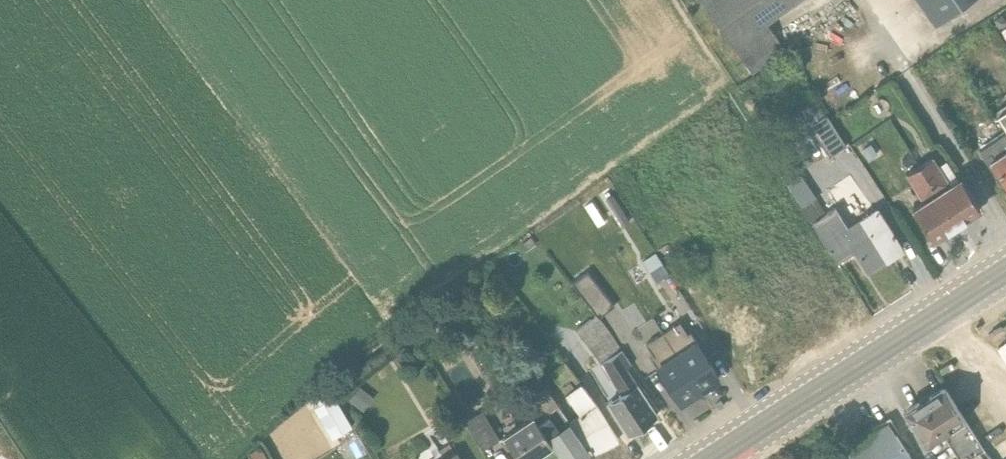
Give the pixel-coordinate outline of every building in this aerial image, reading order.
[(751,71),(784,49),(766,22),(798,0),(701,0),(751,71)] [(935,27),(973,0),(916,0),(935,27)] [(995,110),(1005,129),(1005,103),(995,110)] [(981,145),(1005,183),(1005,129),(981,145)] [(932,155),(917,164),(955,221),(963,216),(971,213),(977,207),(978,206),(945,158),(937,163),(932,155)] [(955,221),(917,164),(904,172),(921,198),(911,204),(931,236),(934,235),(941,233),(946,226),(955,221)] [(808,212),(823,205),(805,171),(791,178),(808,212)] [(839,203),(811,221),(835,259),(853,247),(867,268),(900,246),(874,207),(860,215),(857,211),(846,217),(839,203)] [(614,306),(587,271),(571,283),(598,318),(614,306)] [(645,336),(666,325),(659,312),(638,323),(645,336)] [(631,361),(596,316),(576,331),(619,391),(607,399),(627,431),(656,412),(624,364),(631,361)] [(678,319),(661,330),(698,387),(718,374),(689,330),(686,332),(678,319)] [(698,387),(661,330),(645,341),(652,352),(649,354),(678,399),(698,387)] [(618,436),(558,355),(546,364),(550,373),(549,374),(579,415),(569,422),(545,388),(524,403),(533,416),(552,444),(562,458),(594,458),(591,454),(618,436)] [(960,458),(985,458),(979,448),(982,445),(943,383),(904,408),(926,441),(942,430),(957,454),(960,458)] [(359,388),(349,401),(363,411),(373,399),(359,388)] [(314,408),(332,439),(352,428),(333,396),(314,408)] [(500,440),(482,411),(465,422),(482,451),(500,440)] [(893,430),(897,427),(888,414),(875,422),(877,424),(836,450),(837,452),(842,458),(912,458),(893,430)] [(503,435),(520,458),(531,458),(552,444),(532,416),(503,435)] [(254,458),(267,458),(260,448),(250,453),(254,458)]
